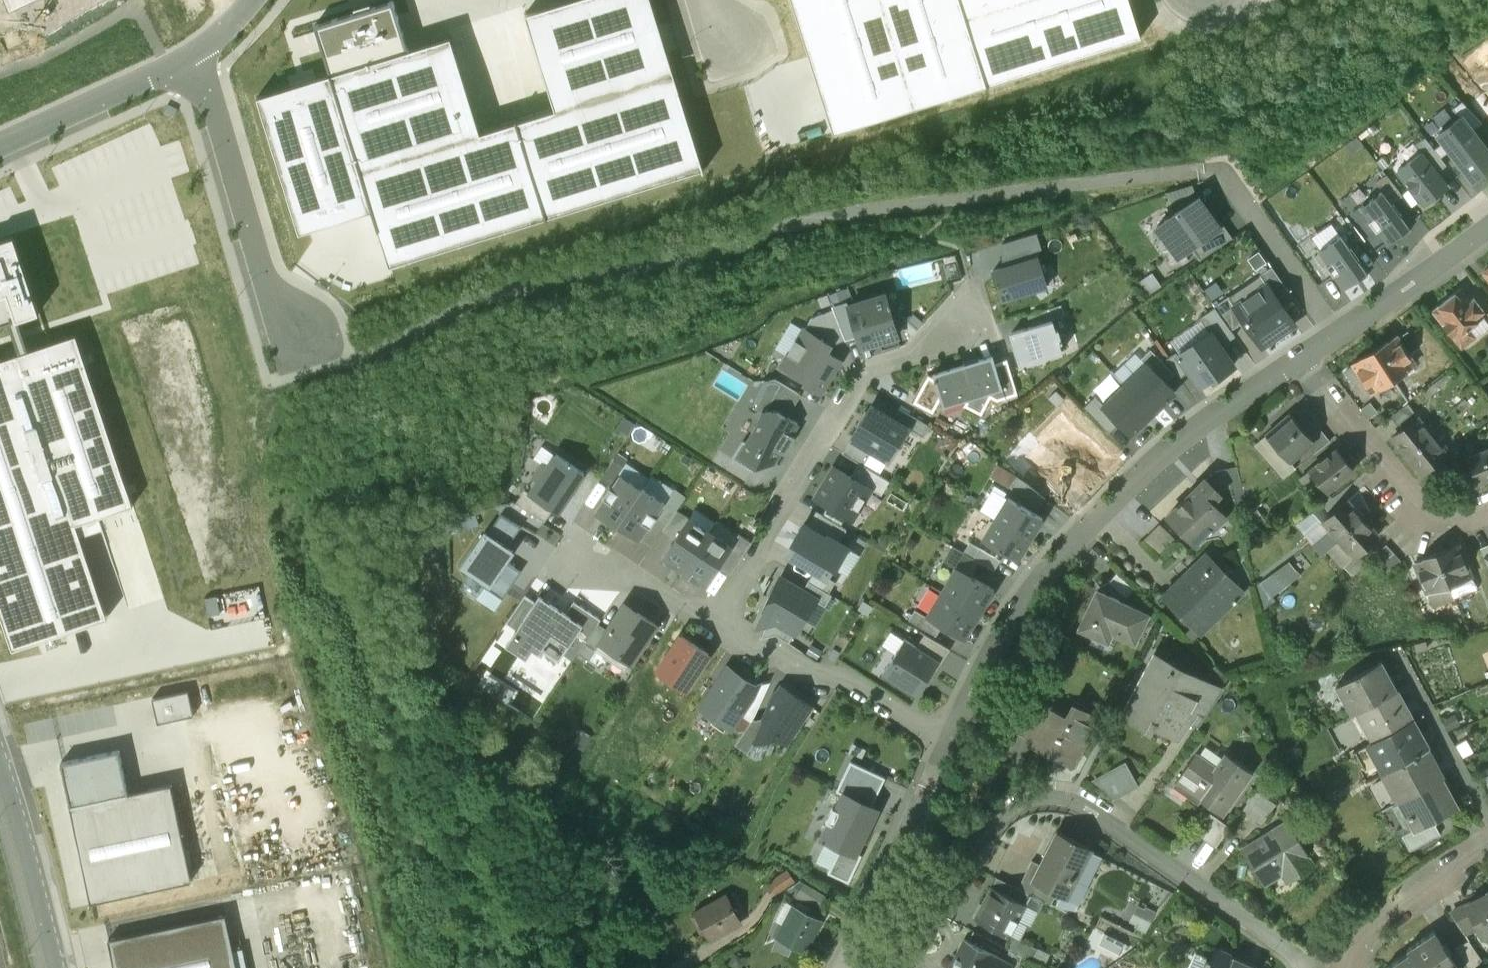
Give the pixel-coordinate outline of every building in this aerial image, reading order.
[(20,43),(10,22),(21,16),(14,2),(18,0),(0,0),(0,51),(20,43)] [(259,89),(301,225),(374,202),(391,258),(547,209),(547,212),(550,211),(549,209),(702,161),(703,164),(705,163),(655,0),(546,0),(526,6),(556,102),(519,113),(518,111),(516,111),(517,114),(482,125),(452,29),(410,42),(397,0),(372,0),(316,17),(332,67),(259,89)] [(833,135),(1141,40),(1129,0),(791,0),(833,135)] [(1438,133),(1444,141),(1434,148),(1441,158),(1451,150),(1472,180),(1487,168),(1487,149),(1464,115),(1438,133)] [(1420,151),(1397,168),(1424,204),(1447,187),(1420,151)] [(1382,191),(1360,206),(1370,219),(1368,221),(1376,231),(1378,230),(1387,243),(1402,233),(1404,235),(1410,230),(1400,215),(1401,214),(1393,203),(1391,204),(1382,191)] [(1199,197),(1156,226),(1177,256),(1190,247),(1220,227),(1206,208),(1199,197)] [(1220,227),(1190,247),(1199,260),(1232,237),(1210,205),(1206,208),(1220,227)] [(10,317),(20,313),(41,307),(16,230),(0,236),(0,320),(10,317)] [(1002,241),(1001,267),(1038,256),(1041,247),(1036,232),(1002,241)] [(1340,235),(1318,250),(1327,264),(1326,265),(1333,276),(1335,274),(1344,288),(1359,278),(1361,280),(1368,275),(1357,260),(1359,259),(1351,247),(1349,248),(1340,235)] [(1001,267),(992,270),(1001,299),(1047,286),(1038,256),(1001,267)] [(1267,284),(1277,298),(1288,291),(1271,266),(1259,275),(1266,284),(1267,284)] [(1235,306),(1234,307),(1244,321),(1262,347),(1295,324),(1277,298),(1267,284),(1266,284),(1235,306)] [(1432,311),(1461,349),(1475,338),(1467,329),(1483,317),(1480,313),(1483,311),(1474,299),(1470,301),(1461,289),(1432,311)] [(885,292),(848,303),(861,346),(898,335),(885,292)] [(1231,330),(1244,321),(1234,307),(1235,306),(1228,296),(1214,306),(1214,307),(1231,330)] [(1030,326),(1051,320),(1064,316),(1061,305),(1027,315),(1030,326)] [(1235,336),(1231,330),(1214,307),(1199,318),(1210,334),(1211,333),(1220,346),(1235,336)] [(811,316),(805,328),(830,343),(845,338),(834,308),(811,316)] [(20,313),(10,317),(21,348),(31,344),(20,313)] [(922,322),(914,314),(904,326),(912,333),(922,322)] [(1030,326),(1011,332),(1020,364),(1061,353),(1058,342),(1061,342),(1057,329),(1055,329),(1051,320),(1030,326)] [(804,327),(797,338),(796,338),(787,352),(789,352),(782,363),(806,378),(804,381),(821,392),(841,360),(826,351),(830,343),(805,328),(804,327)] [(0,355),(0,602),(14,645),(109,614),(77,519),(135,500),(78,329),(31,344),(21,348),(0,355)] [(1210,334),(1178,355),(1178,358),(1179,359),(1180,359),(1199,386),(1212,377),(1214,379),(1233,365),(1220,346),(1211,333),(1210,334)] [(1396,337),(1374,351),(1393,379),(1415,365),(1396,337)] [(1147,364),(1165,383),(1174,375),(1150,350),(1141,359),(1146,365),(1147,364)] [(1393,379),(1374,351),(1353,365),(1354,366),(1362,380),(1371,393),(1393,379)] [(1017,394),(1006,359),(995,363),(992,355),(932,373),(933,377),(928,374),(913,402),(933,412),(940,398),(943,406),(967,399),(964,405),(981,415),(991,397),(997,400),(1017,394)] [(1152,415),(1175,393),(1165,383),(1147,364),(1146,365),(1124,386),(1152,415)] [(1362,380),(1354,366),(1344,372),(1352,386),(1362,380)] [(801,393),(770,375),(757,397),(765,402),(787,415),(801,393)] [(1130,436),(1152,415),(1124,386),(1103,406),(1102,407),(1118,424),(1130,436)] [(1109,433),(1118,424),(1102,407),(1103,406),(1095,397),(1084,408),(1109,433)] [(745,425),(734,443),(754,455),(757,451),(774,461),(781,450),(785,452),(794,435),(791,433),(798,422),(787,415),(765,402),(749,427),(745,425)] [(1389,417),(1397,426),(1415,412),(1407,403),(1389,417)] [(892,418),(871,405),(851,437),(888,459),(908,427),(892,418)] [(929,426),(899,407),(892,418),(908,427),(923,436),(929,426)] [(1290,413),(1266,433),(1273,441),(1269,444),(1273,449),(1277,446),(1290,461),(1307,447),(1313,454),(1330,441),(1321,430),(1310,438),(1290,413)] [(1417,419),(1392,439),(1407,457),(1432,437),(1417,419)] [(1432,437),(1407,457),(1421,476),(1447,456),(1432,437)] [(541,465),(532,479),(555,495),(560,498),(586,458),(558,439),(549,452),(544,449),(536,462),(541,465)] [(869,454),(849,441),(842,452),(859,462),(863,465),(869,454)] [(616,444),(603,464),(612,470),(626,451),(616,444)] [(1468,459),(1478,484),(1487,480),(1487,450),(1468,459)] [(1335,451),(1309,471),(1326,493),(1352,472),(1335,451)] [(620,511),(644,474),(622,459),(613,473),(612,472),(604,483),(606,484),(597,498),(618,512),(620,511)] [(863,465),(859,462),(850,476),(871,489),(880,495),(889,481),(863,465)] [(850,476),(834,466),(815,497),(852,519),(871,489),(850,476)] [(1237,467),(1215,473),(1220,494),(1242,489),(1237,467)] [(620,511),(641,525),(650,511),(652,512),(659,501),(658,500),(667,487),(645,473),(644,474),(620,511)] [(676,474),(667,487),(658,500),(659,501),(669,508),(679,494),(687,481),(676,474)] [(547,507),(555,495),(532,479),(527,475),(518,488),(547,507)] [(1017,477),(1010,486),(1038,508),(1045,499),(1017,477)] [(1197,490),(1168,518),(1196,547),(1225,518),(1211,504),(1219,496),(1206,483),(1198,490),(1197,490)] [(665,514),(677,523),(691,503),(679,494),(669,508),(665,514)] [(1008,498),(995,519),(1029,540),(1042,518),(1008,498)] [(490,520),(510,534),(524,513),(503,499),(490,520)] [(1347,501),(1322,523),(1338,541),(1362,519),(1347,501)] [(677,523),(664,542),(685,557),(712,517),(691,503),(677,523)] [(1255,510),(1247,518),(1259,530),(1267,522),(1255,510)] [(845,529),(816,512),(808,525),(827,537),(828,535),(838,541),(845,529)] [(712,517),(685,557),(706,571),(719,550),(732,531),(712,517)] [(490,520),(488,519),(466,551),(478,560),(475,564),(490,575),(494,569),(509,579),(524,557),(509,547),(516,537),(510,534),(490,520)] [(1029,540),(995,519),(982,540),(1017,561),(1029,540)] [(1362,519),(1338,541),(1354,558),(1378,537),(1362,519)] [(739,520),(732,531),(719,550),(732,558),(752,528),(739,520)] [(808,525),(804,523),(792,542),(794,543),(787,554),(814,571),(826,578),(827,577),(833,567),(835,568),(848,547),(838,541),(828,535),(827,537),(808,525)] [(1160,526),(1143,543),(1159,559),(1175,542),(1160,526)] [(969,543),(963,552),(979,562),(994,571),(1000,561),(969,543)] [(945,560),(956,567),(970,575),(979,562),(963,552),(953,546),(945,560)] [(1386,547),(1369,562),(1385,579),(1401,563),(1386,547)] [(1458,548),(1436,556),(1449,587),(1471,578),(1458,548)] [(1480,552),(1487,572),(1487,548),(1480,552)] [(1436,556),(1415,565),(1427,596),(1449,587),(1436,556)] [(1190,571),(1163,597),(1192,627),(1218,602),(1226,610),(1243,593),(1208,558),(1192,574),(1190,571)] [(1263,579),(1274,595),(1303,576),(1293,560),(1263,579)] [(490,575),(475,564),(471,561),(462,574),(497,597),(509,579),(494,569),(490,575)] [(956,567),(941,592),(979,615),(994,590),(970,575),(956,567)] [(808,581),(829,594),(835,582),(827,577),(826,578),(814,571),(808,581)] [(1117,574),(1108,583),(1125,600),(1134,591),(1117,574)] [(802,591),(780,578),(760,612),(767,616),(795,633),(814,600),(815,599),(802,591)] [(519,615),(537,587),(527,580),(509,608),(519,615)] [(568,599),(542,581),(537,587),(519,615),(508,631),(529,645),(535,635),(544,641),(547,637),(561,646),(593,599),(576,587),(568,599)] [(815,599),(814,600),(825,607),(832,595),(829,594),(808,581),(802,591),(815,599)] [(611,616),(597,635),(627,655),(658,610),(628,590),(611,616)] [(979,615),(941,592),(926,617),(942,626),(964,639),(979,615)] [(1093,636),(1106,631),(1112,634),(1134,644),(1147,616),(1118,602),(1119,601),(1103,594),(1103,595),(1097,592),(1079,629),(1093,636)] [(597,635),(611,616),(601,609),(580,639),(591,645),(597,635)] [(942,626),(926,617),(915,610),(908,620),(936,637),(942,626)] [(795,633),(767,616),(761,626),(789,643),(795,633)] [(684,621),(660,656),(687,674),(710,639),(684,621)] [(1106,631),(1093,636),(1107,643),(1112,634),(1106,631)] [(924,634),(916,647),(939,661),(936,666),(938,668),(949,650),(924,634)] [(916,647),(904,639),(881,674),(916,697),(925,683),(927,685),(938,668),(936,666),(939,661),(916,647)] [(759,671),(731,653),(704,693),(717,702),(715,706),(725,713),(728,709),(732,711),(759,671)] [(1154,658),(1127,707),(1152,720),(1150,723),(1155,726),(1157,723),(1177,733),(1192,706),(1203,684),(1202,684),(1154,658)] [(1362,711),(1395,693),(1396,692),(1380,663),(1335,688),(1351,717),(1362,711)] [(770,679),(761,672),(743,698),(753,704),(755,702),(770,679)] [(1192,706),(1207,713),(1222,691),(1203,681),(1202,684),(1203,684),(1192,706)] [(189,687),(153,695),(158,720),(195,711),(189,687)] [(811,706),(782,687),(767,710),(756,725),(785,744),(811,706)] [(1378,739),(1411,721),(1395,693),(1362,711),(1378,739)] [(767,710),(755,702),(753,704),(737,728),(749,736),(756,725),(767,710)] [(1016,733),(1027,739),(1044,708),(1033,702),(1016,733)] [(1063,751),(1074,757),(1095,718),(1072,706),(1065,719),(1044,708),(1027,739),(1060,756),(1063,751)] [(1387,772),(1428,750),(1412,721),(1411,721),(1378,739),(1371,743),(1387,772)] [(120,746),(62,759),(71,803),(129,791),(129,790),(120,746)] [(1397,802),(1398,804),(1442,779),(1444,778),(1428,750),(1387,772),(1382,775),(1383,776),(1385,776),(1399,801),(1397,802)] [(1063,751),(1060,756),(1072,762),(1074,757),(1063,751)] [(1196,752),(1175,782),(1223,816),(1253,773),(1225,752),(1216,765),(1196,752)] [(843,793),(871,807),(885,778),(850,761),(836,791),(843,794),(843,793)] [(1093,781),(1115,799),(1139,786),(1126,763),(1093,781)] [(1442,779),(1398,804),(1399,805),(1404,802),(1411,814),(1406,817),(1413,831),(1414,832),(1433,822),(1458,808),(1442,779)] [(129,791),(71,803),(92,899),(192,877),(172,781),(129,790),(129,791)] [(1255,790),(1242,810),(1261,823),(1275,804),(1255,790)] [(836,809),(832,807),(826,821),(829,823),(822,838),(840,847),(856,854),(856,853),(877,810),(871,807),(843,793),(843,794),(836,809)] [(1210,813),(1196,833),(1215,847),(1230,827),(1210,813)] [(1286,822),(1243,849),(1264,882),(1289,867),(1294,875),(1313,864),(1286,822)] [(1414,832),(1413,831),(1402,837),(1410,852),(1440,836),(1433,822),(1414,832)] [(1056,902),(1063,905),(1076,907),(1087,884),(1073,877),(1089,847),(1057,831),(1034,875),(1031,881),(1056,893),(1060,895),(1056,902)] [(861,856),(856,853),(856,854),(840,847),(827,873),(848,883),(861,856)] [(1051,905),(1056,893),(1031,881),(1034,875),(1026,871),(1018,888),(1051,905)] [(729,876),(695,895),(703,910),(707,908),(713,919),(743,902),(729,876)] [(1025,904),(991,887),(982,905),(984,906),(978,917),(976,917),(975,919),(1008,936),(1025,904)] [(811,888),(805,898),(822,909),(828,899),(811,888)] [(1465,906),(1476,928),(1480,936),(1487,932),(1487,895),(1465,906)] [(1141,900),(1131,920),(1147,929),(1158,909),(1141,900)] [(795,905),(776,940),(792,949),(794,944),(804,950),(821,920),(795,905)] [(1451,914),(1465,934),(1476,928),(1465,906),(1451,914)] [(109,936),(116,967),(239,967),(226,910),(109,936)] [(1419,967),(1458,967),(1434,932),(1407,949),(1409,953),(1419,967)] [(1015,937),(1009,949),(1031,960),(1037,948),(1015,937)] [(1011,963),(964,940),(950,967),(1009,967),(1011,963)] [(1456,949),(1469,967),(1472,967),(1483,961),(1468,940),(1456,949)] [(1189,967),(1261,967),(1215,948),(1210,958),(1196,952),(1189,967)] [(1409,953),(1387,967),(1419,967),(1409,953)]
